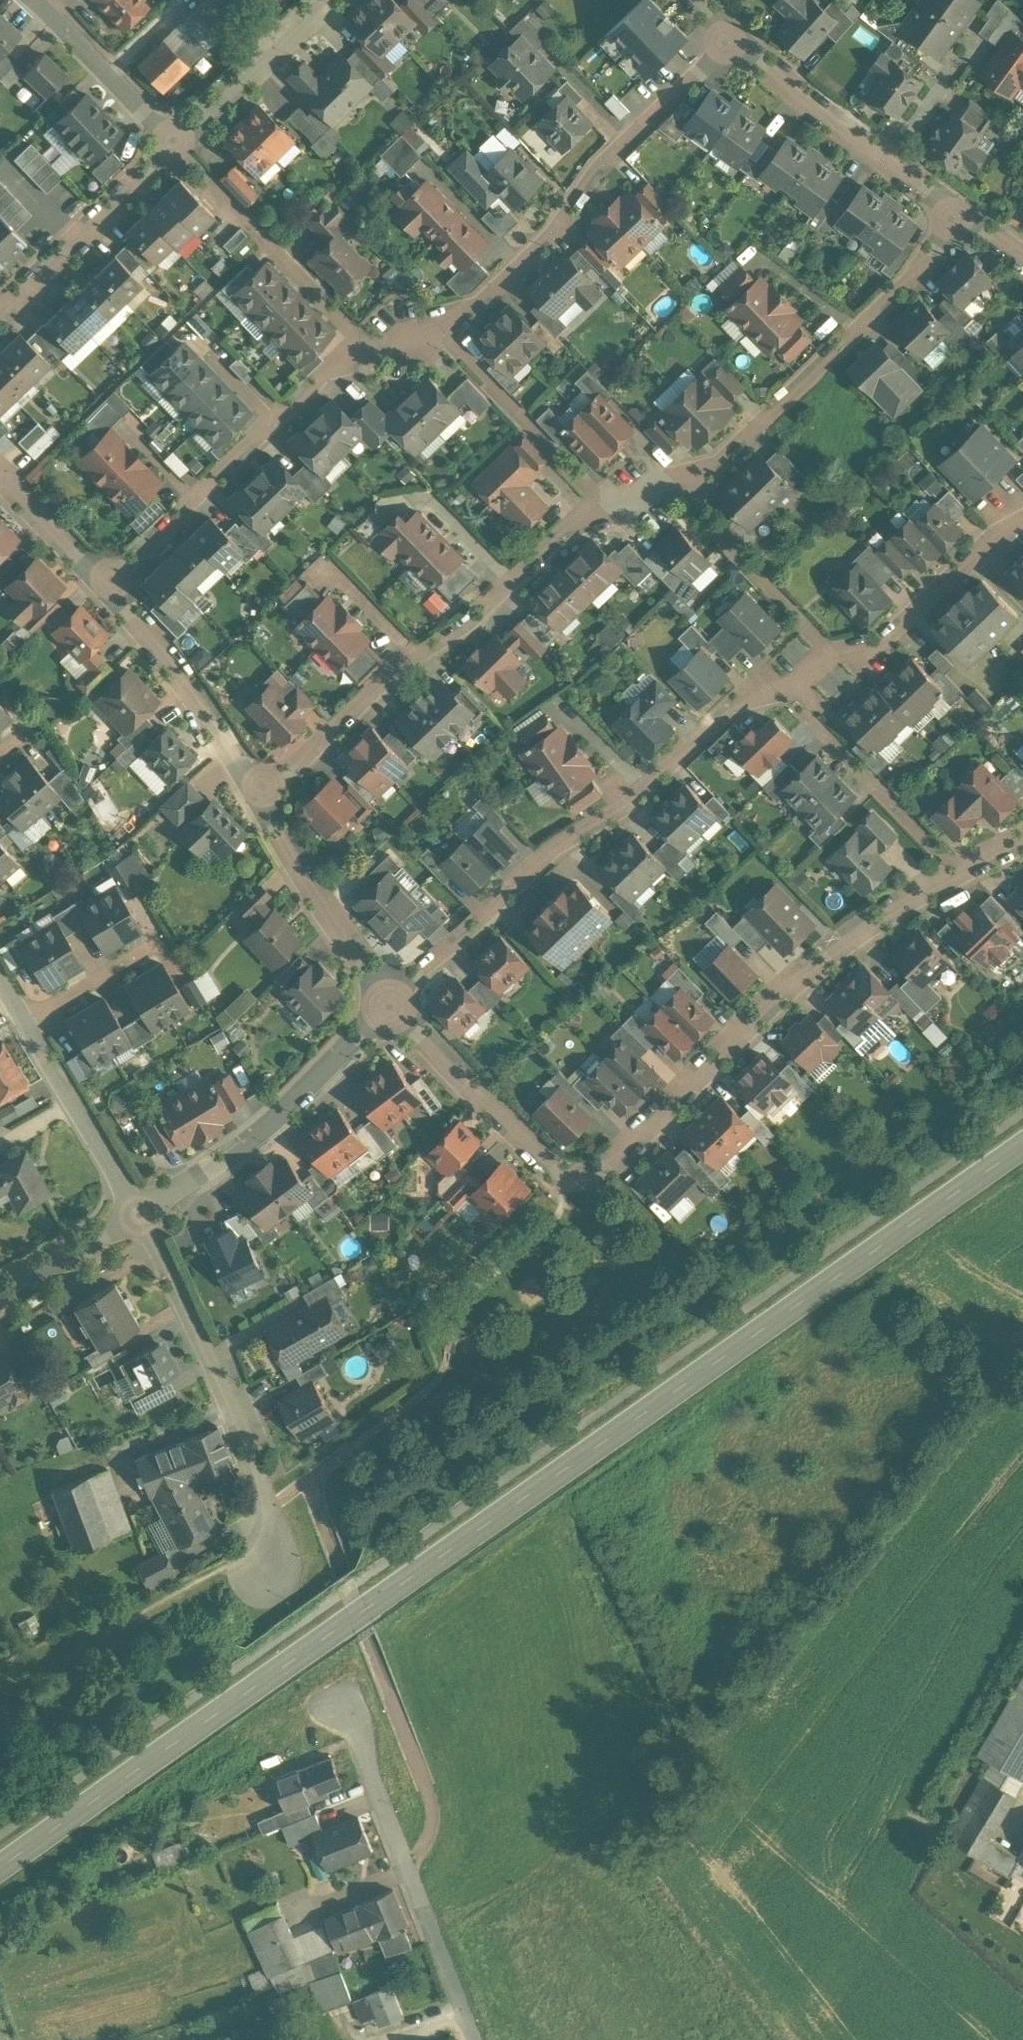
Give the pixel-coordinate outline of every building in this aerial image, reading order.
[(143,0),(94,0),(123,30),(149,5),(143,0)] [(182,23),(190,31),(206,47),(254,1),(253,0),(206,0),(182,23)] [(396,0),(368,0),(365,3),(398,37),(415,21),(416,21),(401,5),(396,0)] [(418,0),(407,0),(401,5),(416,21),(415,21),(425,32),(437,20),(434,16),(418,0)] [(434,16),(447,3),(444,0),(418,0),(434,16)] [(554,8),(546,0),(538,0),(534,5),(545,17),(554,8)] [(592,28),(636,78),(683,36),(652,0),(624,0),(592,28)] [(776,3),(791,17),(778,32),(804,56),(826,31),(837,19),(824,8),(815,0),(779,0),(776,3)] [(835,0),(832,0),(824,8),(837,19),(826,31),(836,41),(854,21),(835,0)] [(923,0),(921,0),(905,21),(901,27),(914,37),(940,56),(961,28),(923,0)] [(978,0),(923,0),(961,28),(980,2),(978,0)] [(991,8),(1003,17),(1010,9),(1000,0),(997,0),(991,8)] [(398,37),(365,3),(348,19),(367,39),(381,54),(382,53),(398,37)] [(1010,9),(1003,17),(999,23),(1013,32),(1013,31),(1015,32),(1022,22),(1022,21),(1010,9)] [(0,13),(0,55),(21,33),(0,13)] [(546,40),(523,17),(510,30),(518,38),(522,35),(536,50),(546,40)] [(905,21),(878,26),(877,27),(893,40),(906,49),(914,37),(901,27),(905,21)] [(1013,32),(999,23),(988,38),(1002,47),(1013,32)] [(206,47),(190,31),(182,39),(197,55),(206,47)] [(1013,31),(1013,32),(1002,47),(982,74),(1011,96),(1020,83),(1022,85),(1022,38),(1015,32),(1013,31)] [(536,50),(522,35),(518,38),(492,64),(524,98),(537,85),(534,82),(551,66),(536,50)] [(171,50),(163,42),(139,65),(162,89),(197,55),(182,39),(171,50)] [(381,54),(367,39),(356,50),(381,76),(393,64),(382,53),(381,54)] [(906,49),(893,40),(882,55),(890,60),(891,59),(912,75),(922,61),(906,49)] [(381,76),(356,50),(347,59),(371,84),(370,85),(371,86),(381,76)] [(66,75),(43,53),(24,73),(47,95),(66,75)] [(342,54),(327,69),(328,70),(319,79),(303,62),(288,76),(303,92),(302,93),(315,106),(332,123),(348,107),(347,106),(370,85),(371,84),(347,59),(342,54)] [(0,61),(0,78),(14,63),(6,55),(0,61)] [(912,75),(891,59),(890,60),(881,73),(883,74),(869,93),(879,100),(878,102),(887,109),(889,107),(898,114),(922,82),(912,75)] [(0,78),(0,80),(7,87),(22,70),(14,63),(0,78)] [(584,97),(567,80),(558,89),(566,98),(567,97),(575,105),(584,97)] [(81,97),(73,89),(51,109),(59,118),(81,97)] [(59,118),(54,123),(63,133),(59,137),(68,146),(104,112),(86,93),(81,97),(59,118)] [(731,103),(720,95),(716,100),(709,95),(698,111),(686,127),(687,128),(712,146),(742,105),(735,99),(731,103)] [(566,98),(540,123),(552,136),(550,138),(563,151),(592,123),(575,105),(567,97),(566,98)] [(995,116),(970,98),(958,114),(983,132),(995,116)] [(685,102),(659,127),(677,140),(687,128),(686,127),(698,111),(685,102)] [(292,139),(259,104),(240,123),(273,158),(292,139)] [(750,110),(742,105),(712,146),(738,165),(748,153),(762,133),(755,128),(758,123),(747,115),(750,110)] [(307,115),(298,106),(288,116),(313,142),(323,132),(307,115)] [(332,123),(315,106),(307,115),(323,132),(332,123)] [(104,112),(68,146),(76,155),(80,151),(90,161),(122,131),(104,112)] [(958,114),(955,112),(942,130),(939,128),(933,136),(936,139),(928,150),(956,171),(956,170),(954,169),(962,158),(976,169),(987,153),(975,145),(984,133),(983,132),(958,114)] [(273,158),(240,123),(222,140),(256,174),(273,158)] [(416,141),(438,150),(445,134),(423,124),(416,141)] [(423,155),(402,134),(381,154),(401,176),(423,155)] [(512,149),(504,141),(500,141),(490,150),(490,154),(498,162),(512,149)] [(30,143),(13,159),(22,167),(39,151),(30,143)] [(758,160),(748,173),(759,180),(762,176),(761,175),(779,150),(769,143),(758,160)] [(792,148),(785,143),(779,150),(761,175),(762,176),(788,194),(818,152),(810,146),(807,151),(795,143),(792,148)] [(486,173),(484,175),(501,192),(515,206),(542,180),(512,149),(498,162),(486,173)] [(39,151),(22,167),(30,176),(46,159),(39,151)] [(112,151),(91,171),(102,182),(123,163),(112,151)] [(486,173),(466,152),(451,166),(487,204),(501,192),(484,175),(486,173)] [(826,158),(818,152),(788,194),(813,213),(814,213),(829,193),(837,181),(830,176),(834,171),(822,163),(826,158)] [(758,160),(748,153),(738,165),(748,173),(758,160)] [(46,159),(30,176),(38,184),(54,168),(46,159)] [(257,193),(232,167),(220,179),(245,205),(257,193)] [(54,168),(38,184),(46,193),(63,176),(54,168)] [(448,198),(445,198),(428,180),(423,185),(417,179),(413,179),(407,184),(400,184),(393,190),(393,195),(404,207),(402,209),(402,217),(412,228),(421,228),(424,226),(436,239),(461,215),(456,209),(456,207),(448,198)] [(214,215),(180,180),(162,198),(193,230),(195,233),(214,215)] [(675,209),(650,182),(636,195),(661,222),(675,209)] [(838,200),(827,215),(837,223),(858,194),(848,186),(838,200)] [(0,196),(0,211),(15,197),(7,189),(0,196)] [(882,199),(871,191),(867,196),(860,190),(858,194),(837,223),(863,242),(894,200),(886,194),(882,199)] [(636,195),(633,193),(617,208),(613,204),(608,209),(641,243),(662,223),(661,222),(636,195)] [(829,193),(814,213),(813,213),(807,221),(817,229),(827,215),(838,200),(829,193)] [(0,211),(0,214),(7,221),(23,205),(15,197),(0,211)] [(193,230),(162,198),(144,214),(144,215),(172,243),(175,247),(193,230)] [(337,224),(347,214),(333,200),(326,207),(335,216),(332,218),(337,224)] [(520,220),(500,200),(482,216),(502,237),(520,220)] [(902,206),(894,200),(863,242),(889,260),(890,261),(904,241),(913,229),(906,223),(909,219),(898,211),(902,206)] [(23,205),(7,221),(15,230),(31,214),(23,205)] [(335,216),(326,207),(309,223),(317,232),(332,218),(335,216)] [(641,243),(608,209),(603,214),(607,218),(591,233),(594,236),(616,260),(620,264),(641,243)] [(13,258),(21,250),(19,248),(26,241),(15,230),(7,221),(0,214),(0,244),(13,258)] [(172,243),(144,215),(144,214),(126,232),(132,238),(154,261),(155,260),(172,243)] [(488,243),(461,215),(436,239),(462,266),(463,267),(474,257),(488,243)] [(369,265),(339,234),(343,230),(337,224),(332,218),(317,232),(327,243),(311,258),(343,291),(369,265)] [(240,227),(223,244),(230,251),(247,235),(240,227)] [(616,260),(594,236),(579,249),(600,271),(613,259),(615,261),(616,260)] [(154,261),(132,238),(124,246),(140,263),(148,272),(158,263),(155,260),(154,261)] [(904,241),(890,261),(889,260),(882,269),(893,277),(914,248),(904,241)] [(0,244),(0,266),(3,263),(5,265),(13,258),(0,244)] [(140,263),(124,246),(115,254),(131,272),(140,263)] [(600,271),(579,249),(571,258),(592,279),(600,271)] [(972,256),(968,252),(938,281),(950,293),(962,306),(963,305),(992,277),(981,265),(982,262),(975,255),(972,256)] [(566,253),(530,288),(542,300),(556,314),(557,314),(567,325),(590,303),(592,303),(598,298),(598,295),(601,293),(590,282),(592,280),(592,279),(571,258),(566,253)] [(131,272),(115,254),(96,272),(124,301),(142,283),(131,272)] [(474,257),(463,267),(462,266),(447,281),(460,294),(472,291),(490,274),(474,257)] [(254,271),(232,293),(232,294),(249,312),(282,280),(265,262),(254,271)] [(246,263),(221,288),(229,297),(232,294),(232,293),(254,271),(246,263)] [(743,267),(722,288),(731,297),(752,276),(743,267)] [(124,301),(96,272),(79,289),(107,317),(124,301)] [(757,281),(752,276),(731,297),(734,301),(732,303),(733,304),(729,308),(749,329),(784,296),(779,291),(775,294),(760,278),(757,281)] [(249,312),(240,320),(257,338),(266,329),(299,297),(282,280),(249,312)] [(107,317),(79,289),(62,305),(89,334),(107,317)] [(962,306),(950,293),(941,301),(949,310),(964,325),(973,316),(963,305),(962,306)] [(784,296),(749,329),(770,350),(773,346),(774,348),(777,345),(780,349),(802,328),(797,324),(800,321),(785,305),(789,301),(784,296)] [(299,297),(266,329),(282,346),(315,315),(299,297)] [(556,314),(542,300),(532,309),(540,318),(556,335),(567,325),(557,314),(556,314)] [(939,319),(921,300),(895,325),(934,366),(953,349),(941,336),(948,329),(939,319)] [(89,334),(62,305),(44,323),(70,350),(71,352),(89,334)] [(531,326),(512,306),(494,322),(527,357),(544,341),(545,340),(531,326)] [(964,325),(949,310),(939,319),(948,329),(941,336),(953,349),(955,351),(972,334),(964,325)] [(211,329),(195,312),(186,320),(203,338),(211,329)] [(315,315),(282,346),(299,364),(300,365),(315,350),(333,333),(315,315)] [(556,335),(540,318),(531,326),(545,340),(544,341),(555,353),(565,344),(556,335)] [(527,357),(494,322),(477,339),(496,359),(510,374),(511,373),(527,357)] [(70,350),(44,323),(35,331),(61,359),(70,350)] [(1008,341),(1016,350),(1022,343),(1022,327),(1008,341)] [(802,328),(780,349),(789,359),(811,338),(802,328)] [(61,359),(35,331),(26,339),(48,362),(48,363),(52,367),(61,359)] [(1000,332),(989,341),(996,349),(1007,340),(1000,332)] [(26,339),(20,334),(2,351),(30,380),(48,363),(48,362),(26,339)] [(166,340),(140,365),(148,374),(174,349),(166,340)] [(174,349),(148,374),(166,392),(199,360),(182,342),(174,349)] [(894,359),(878,342),(850,368),(887,407),(899,395),(907,402),(922,388),(919,385),(894,359)] [(315,350),(300,365),(299,364),(288,375),(297,384),(323,359),(315,350)] [(2,351),(0,353),(0,384),(13,397),(30,380),(2,351)] [(928,377),(903,351),(894,359),(919,385),(928,377)] [(254,374),(237,356),(229,365),(245,382),(254,374)] [(522,384),(511,373),(510,374),(496,359),(488,367),(513,393),(522,384)] [(199,360),(166,392),(182,409),(216,377),(199,360)] [(744,387),(723,365),(710,378),(708,375),(706,377),(729,401),(744,387)] [(614,395),(589,369),(576,381),(594,399),(598,396),(605,403),(614,395)] [(706,377),(704,374),(699,379),(698,377),(681,393),(715,428),(726,417),(719,411),(729,401),(706,377)] [(216,377),(182,409),(199,426),(232,394),(216,377)] [(447,397),(428,377),(407,398),(438,430),(446,439),(466,419),(458,411),(468,401),(456,389),(447,397)] [(492,403),(468,377),(456,389),(468,401),(480,414),(492,403)] [(0,384),(0,409),(13,397),(0,384)] [(130,407),(114,390),(105,399),(122,416),(130,407)] [(715,428),(681,393),(665,409),(666,410),(662,415),(683,437),(687,441),(697,432),(704,439),(715,428)] [(232,394),(199,426),(216,444),(217,445),(237,425),(250,413),(232,394)] [(605,403),(598,396),(594,399),(581,412),(617,450),(622,446),(619,443),(632,431),(605,403)] [(438,430),(407,398),(386,417),(385,418),(394,427),(416,451),(438,430)] [(105,399),(81,422),(99,440),(110,429),(109,428),(122,416),(105,399)] [(351,418),(333,399),(312,420),(343,452),(363,433),(364,432),(351,418)] [(386,417),(369,400),(360,410),(385,435),(394,427),(385,418),(386,417)] [(567,425),(549,406),(537,419),(562,444),(570,436),(563,429),(567,425)] [(385,435),(360,410),(351,418),(364,432),(363,433),(375,445),(385,435)] [(1008,418),(1001,411),(994,417),(1000,425),(1008,418)] [(617,450),(581,412),(567,425),(563,429),(570,436),(597,464),(610,452),(612,455),(617,450)] [(683,437),(662,415),(648,429),(669,451),(683,437)] [(9,428),(0,418),(0,437),(9,428)] [(343,452),(312,420),(290,441),(308,459),(321,473),(322,472),(343,452)] [(37,422),(18,441),(26,450),(46,431),(37,422)] [(962,444),(994,479),(1014,460),(1015,459),(982,424),(981,425),(981,426),(962,444)] [(46,431),(26,450),(34,458),(60,433),(52,425),(46,431)] [(237,425),(217,445),(216,444),(210,450),(219,459),(244,433),(237,425)] [(135,455),(110,429),(99,440),(78,460),(103,486),(135,455)] [(547,459),(526,437),(516,446),(517,447),(515,449),(534,469),(536,467),(537,468),(547,459)] [(994,479),(962,444),(943,463),(942,462),(942,463),(975,498),(976,497),(975,497),(994,479)] [(512,446),(475,481),(500,507),(501,506),(511,516),(511,518),(518,526),(520,526),(523,529),(547,506),(526,483),(537,472),(534,469),(515,449),(512,446)] [(804,473),(779,448),(767,460),(791,486),(804,473)] [(179,473),(185,465),(168,450),(161,458),(179,473)] [(767,460),(761,454),(740,474),(770,506),(791,486),(767,460)] [(160,481),(135,455),(103,486),(128,512),(160,481)] [(291,476),(273,457),(251,478),(282,511),(303,491),(304,490),(291,476)] [(321,473),(308,459),(299,468),(323,492),(333,483),(322,472),(321,473)] [(323,492),(299,468),(291,476),(304,490),(303,491),(313,502),(323,492)] [(918,481),(933,493),(942,482),(928,470),(918,481)] [(770,506),(740,474),(719,494),(736,512),(749,526),(750,525),(770,506)] [(282,511),(251,478),(230,499),(248,518),(261,532),(262,531),(282,511)] [(968,508),(949,489),(935,503),(953,522),(968,508)] [(155,497),(129,522),(140,533),(166,508),(155,497)] [(953,522),(935,503),(932,505),(925,498),(921,502),(918,499),(905,512),(911,518),(941,550),(961,530),(953,522)] [(377,501),(351,526),(370,546),(377,539),(375,537),(394,519),(377,501)] [(403,517),(400,514),(394,519),(375,537),(377,539),(393,556),(398,551),(412,565),(442,536),(418,511),(411,518),(407,513),(403,517)] [(749,526),(736,512),(725,522),(750,548),(761,537),(750,525),(749,526)] [(224,532),(210,517),(190,537),(213,561),(220,568),(236,553),(241,549),(224,532)] [(262,531),(261,532),(248,518),(239,526),(260,548),(263,551),(272,541),(262,531)] [(911,518),(891,537),(914,562),(921,569),(941,550),(911,518)] [(0,521),(0,556),(5,551),(17,539),(0,521)] [(239,526),(235,522),(224,532),(241,549),(236,553),(245,562),(260,548),(239,526)] [(709,560),(677,526),(657,545),(675,563),(690,579),(691,579),(709,560)] [(442,536),(412,565),(433,586),(436,583),(461,559),(463,557),(442,536)] [(213,561),(190,537),(169,557),(185,574),(175,583),(183,591),(192,582),(213,561)] [(914,562),(891,537),(876,551),(895,571),(900,576),(914,562)] [(594,539),(562,570),(590,599),(621,569),(629,561),(619,551),(616,548),(609,554),(594,539)] [(654,568),(629,542),(619,551),(629,561),(621,569),(636,585),(654,568)] [(876,551),(870,544),(852,561),(856,565),(857,564),(879,587),(895,571),(876,551)] [(0,556),(0,575),(14,561),(5,551),(0,556)] [(185,574),(169,557),(159,566),(175,583),(185,574)] [(1008,572),(1022,587),(1022,557),(1008,572)] [(63,587),(35,558),(7,586),(18,597),(6,608),(20,623),(23,620),(22,619),(30,610),(34,614),(51,598),(63,587)] [(461,559),(436,583),(453,600),(477,576),(461,559)] [(690,579),(675,563),(662,576),(674,589),(680,595),(686,602),(700,589),(691,579),(690,579)] [(856,565),(831,589),(864,624),(890,599),(879,587),(857,564),(856,565)] [(175,583),(159,566),(142,583),(159,600),(172,615),(174,614),(186,627),(203,611),(190,598),(183,591),(175,583)] [(562,570),(533,599),(540,607),(556,623),(560,628),(590,599),(562,570)] [(983,580),(973,590),(971,588),(957,601),(993,639),(1017,616),(983,580)] [(290,598),(284,604),(301,622),(324,600),(307,581),(302,586),(290,598)] [(199,589),(192,582),(183,591),(190,598),(199,589)] [(297,582),(286,593),(290,598),(302,586),(297,582)] [(680,595),(674,589),(666,596),(673,603),(680,595)] [(780,627),(746,592),(720,617),(745,643),(754,652),(780,627)] [(301,622),(297,626),(318,647),(352,614),(347,609),(342,613),(327,597),(301,622)] [(51,598),(34,614),(30,610),(22,619),(23,620),(34,631),(60,606),(51,598)] [(172,615),(159,600),(150,609),(177,636),(186,627),(174,614),(172,615)] [(993,639),(957,601),(943,615),(945,617),(934,627),(968,662),(993,639)] [(106,634),(79,606),(54,631),(84,663),(96,651),(92,647),(106,634)] [(556,623),(540,607),(534,613),(532,611),(522,621),(546,647),(556,637),(549,629),(556,623)] [(352,614),(318,647),(338,668),(342,664),(365,642),(368,639),(353,623),(357,619),(352,614)] [(546,647),(522,621),(511,631),(536,657),(546,647)] [(709,640),(692,623),(679,636),(696,654),(701,649),(709,657),(717,649),(709,640)] [(745,643),(726,623),(709,640),(717,649),(728,660),(745,643)] [(496,634),(480,650),(478,648),(469,656),(472,659),(466,664),(489,689),(496,682),(510,696),(526,680),(513,666),(520,659),(496,634)] [(365,642),(342,664),(360,682),(383,660),(365,642)] [(195,666),(207,652),(199,644),(186,658),(195,666)] [(954,665),(938,648),(929,656),(939,666),(946,673),(954,665)] [(696,654),(672,677),(699,705),(728,677),(709,657),(701,649),(696,654)] [(96,651),(84,663),(90,669),(76,682),(86,692),(112,667),(96,651)] [(930,674),(913,657),(901,669),(897,664),(892,669),(927,705),(940,693),(944,689),(930,674)] [(939,666),(930,674),(944,689),(940,693),(951,704),(964,692),(946,673),(939,666)] [(128,669),(94,701),(123,731),(124,732),(143,714),(158,700),(128,669)] [(927,705),(892,669),(887,674),(891,678),(880,689),(879,690),(907,718),(907,719),(909,722),(910,721),(918,730),(935,714),(927,705)] [(313,704),(288,678),(275,690),(300,716),(313,704)] [(442,681),(426,696),(423,693),(414,702),(417,705),(410,712),(407,709),(390,726),(406,743),(415,734),(435,754),(471,719),(474,722),(487,709),(462,683),(453,692),(442,681)] [(657,681),(633,704),(628,704),(621,711),(621,716),(616,720),(621,726),(621,731),(628,738),(633,738),(648,753),(672,730),(657,714),(674,698),(657,681)] [(275,690),(269,684),(254,698),(260,704),(251,713),(261,723),(256,729),(265,739),(271,733),(280,742),(303,720),(275,690)] [(907,718),(879,690),(880,689),(877,686),(865,698),(861,694),(856,698),(890,734),(907,719),(907,718)] [(993,705),(976,688),(968,696),(984,713),(993,705)] [(890,734),(856,698),(851,703),(855,708),(843,719),(861,739),(873,751),(877,747),(890,761),(903,748),(890,734)] [(12,717),(0,702),(0,728),(12,717)] [(544,713),(520,731),(530,745),(528,747),(528,748),(556,729),(544,713)] [(143,714),(124,732),(123,731),(116,738),(126,748),(143,732),(152,723),(143,714)] [(762,733),(758,728),(752,728),(746,734),(733,746),(736,749),(755,768),(765,759),(770,764),(779,755),(777,752),(793,737),(775,720),(762,733)] [(735,722),(709,747),(723,762),(736,749),(733,746),(746,734),(735,722)] [(195,756),(167,726),(151,741),(140,752),(140,753),(168,782),(195,756)] [(400,755),(374,727),(358,742),(393,778),(417,755),(409,746),(400,755)] [(528,748),(524,751),(541,775),(580,748),(576,742),(572,745),(559,727),(556,729),(528,748)] [(126,748),(116,757),(125,767),(140,753),(140,752),(151,741),(143,732),(126,748)] [(877,747),(873,751),(861,739),(853,747),(877,773),(890,761),(877,747)] [(393,778),(358,742),(343,756),(369,784),(361,793),(369,801),(393,778)] [(580,748),(541,775),(558,799),(562,796),(590,777),(593,775),(580,757),(584,753),(580,748)] [(800,772),(782,788),(785,791),(802,808),(836,775),(817,755),(800,772)] [(48,780),(27,756),(7,773),(41,813),(60,797),(61,796),(48,780)] [(790,761),(764,786),(776,799),(785,791),(782,788),(800,772),(790,761)] [(981,762),(958,784),(963,789),(957,795),(955,792),(934,812),(933,814),(947,829),(956,838),(979,817),(977,815),(982,809),(995,823),(1018,802),(999,782),(981,762)] [(64,766),(48,780),(61,796),(60,797),(70,808),(83,798),(64,766)] [(1014,767),(999,782),(1017,800),(1022,794),(1022,776),(1014,767)] [(7,773),(0,780),(0,805),(21,830),(41,813),(7,773)] [(836,775),(802,808),(818,826),(821,829),(838,812),(856,795),(836,775)] [(590,777),(562,796),(563,798),(566,796),(576,810),(601,793),(590,777)] [(332,780),(314,797),(306,797),(300,803),(300,811),(306,818),(314,818),(324,828),(324,827),(329,833),(337,833),(343,827),(344,819),(350,813),(342,805),(349,798),(332,780)] [(187,781),(161,806),(177,823),(203,798),(187,781)] [(705,803),(687,783),(669,800),(700,832),(717,816),(717,815),(705,803)] [(361,793),(358,790),(349,798),(342,805),(350,813),(359,822),(374,807),(369,801),(361,793)] [(508,821),(483,795),(474,804),(487,818),(488,817),(499,829),(508,821)] [(731,812),(714,795),(705,803),(717,815),(717,816),(721,821),(731,812)] [(700,832),(669,800),(652,817),(671,836),(683,848),(700,832)] [(243,832),(224,812),(221,815),(210,803),(180,831),(198,851),(208,841),(220,853),(227,854),(232,849),(233,842),(243,832)] [(947,829),(933,814),(934,812),(931,809),(921,818),(939,837),(947,829)] [(838,812),(821,829),(818,826),(810,834),(821,846),(847,821),(838,812)] [(895,836),(872,813),(859,825),(865,831),(879,845),(882,848),(895,836)] [(499,829),(488,817),(487,818),(465,839),(494,870),(517,848),(499,829)] [(865,831),(858,837),(856,834),(832,857),(864,890),(888,868),(872,852),(879,845),(865,831)] [(654,853),(635,833),(617,850),(648,882),(665,866),(665,865),(654,853)] [(683,848),(671,836),(662,845),(679,862),(688,853),(683,848)] [(494,870),(465,839),(443,860),(442,861),(453,874),(471,892),(494,870)] [(679,862),(662,845),(654,853),(665,865),(665,866),(678,880),(687,871),(679,862)] [(19,864),(4,846),(0,850),(0,880),(19,864)] [(443,860),(429,847),(419,856),(445,882),(453,874),(442,861),(443,860)] [(648,882),(617,850),(600,867),(619,886),(631,898),(632,898),(648,882)] [(390,854),(368,874),(378,884),(389,872),(390,873),(400,864),(390,854)] [(140,890),(121,859),(109,867),(127,898),(140,890)] [(390,873),(389,872),(378,884),(357,904),(378,925),(410,894),(390,873)] [(612,916),(578,881),(567,891),(565,889),(551,902),(587,940),(612,916)] [(258,884),(237,905),(247,916),(261,902),(269,895),(260,885),(259,886),(258,884)] [(814,925),(775,884),(747,912),(771,938),(785,952),(814,925)] [(141,929),(115,885),(96,897),(122,941),(141,929)] [(631,898),(619,886),(610,894),(635,920),(645,911),(632,898),(631,898)] [(1011,898),(1022,911),(1022,886),(1011,898)] [(410,894),(378,925),(399,947),(419,927),(431,915),(430,914),(410,894)] [(1007,911),(991,895),(980,906),(995,922),(1007,911)] [(122,941),(96,897),(78,908),(77,908),(86,923),(103,952),(122,941)] [(86,923),(77,908),(78,908),(74,902),(63,909),(76,929),(86,923)] [(272,913),(261,902),(248,915),(259,925),(246,938),(272,965),(298,940),(283,924),(284,923),(273,911),(272,913)] [(587,940),(551,902),(537,916),(540,918),(529,928),(563,963),(587,940)] [(440,905),(430,914),(431,915),(419,927),(428,936),(450,915),(440,905)] [(995,922),(980,906),(954,931),(960,937),(970,947),(987,965),(1010,943),(1011,944),(1014,941),(1012,940),(1001,927),(995,922)] [(76,929),(63,909),(52,915),(56,921),(57,921),(65,935),(76,929)] [(732,926),(717,910),(705,922),(728,945),(731,948),(742,937),(732,926)] [(771,938),(747,912),(732,926),(742,937),(757,952),(771,938)] [(65,935),(57,921),(56,921),(38,932),(64,976),(83,965),(65,935)] [(1019,933),(1008,921),(1001,927),(1012,940),(1019,933)] [(954,931),(946,923),(938,931),(951,945),(960,937),(954,931)] [(948,959),(920,930),(894,955),(913,975),(921,984),(926,980),(948,959)] [(19,943),(19,944),(27,958),(45,987),(64,976),(38,932),(19,943)] [(27,958),(19,944),(19,943),(16,937),(5,944),(17,965),(27,958)] [(529,966),(501,937),(475,962),(486,973),(501,989),(502,988),(514,977),(516,978),(529,966)] [(970,947),(960,937),(951,945),(961,956),(970,947)] [(731,948),(728,945),(704,968),(715,980),(715,983),(720,988),(723,988),(733,998),(757,975),(731,948)] [(300,954),(274,980),(286,991),(311,966),(300,954)] [(286,991),(284,993),(293,1002),(293,1005),(302,1014),(305,1014),(313,1023),(316,1020),(317,1021),(321,1021),(327,1015),(327,1011),(327,1010),(342,995),(331,983),(335,979),(319,962),(314,966),(313,965),(311,966),(286,991)] [(189,1007),(162,963),(144,975),(170,1018),(189,1007)] [(704,992),(679,966),(667,978),(679,989),(681,987),(696,1000),(704,992)] [(889,990),(865,966),(847,983),(881,1018),(888,1012),(897,1012),(903,1007),(904,1006),(889,990)] [(502,988),(501,989),(486,973),(477,982),(496,1002),(506,993),(502,988)] [(170,1018),(144,975),(125,986),(142,1015),(151,1030),(152,1029),(170,1018)] [(926,980),(921,984),(913,975),(901,986),(922,1008),(926,1011),(942,996),(926,980)] [(457,978),(432,1003),(461,1032),(474,1020),(472,1018),(484,1007),(485,1006),(469,990),(457,978)] [(205,1000),(193,979),(182,986),(194,1006),(205,1000)] [(496,1002),(477,982),(469,990),(485,1006),(484,1007),(487,1010),(496,1002)] [(901,986),(897,982),(889,990),(904,1006),(903,1007),(913,1017),(922,1008),(901,986)] [(881,1018),(847,983),(830,1000),(846,1017),(861,1033),(862,1032),(867,1037),(857,1047),(863,1053),(868,1048),(884,1033),(889,1039),(895,1033),(881,1018)] [(247,987),(225,1008),(235,1018),(256,997),(247,987)] [(696,1000),(681,987),(679,989),(662,1006),(695,1039),(714,1019),(696,1000)] [(122,1027),(104,998),(85,1010),(111,1053),(129,1042),(130,1042),(122,1027)] [(695,1039),(662,1006),(646,1023),(643,1025),(657,1039),(676,1058),(695,1039)] [(111,1053),(85,1010),(66,1021),(84,1050),(92,1064),(93,1064),(111,1053)] [(646,1023),(634,1012),(623,1023),(649,1048),(657,1039),(643,1025),(646,1023)] [(837,1026),(825,1014),(817,1022),(836,1042),(844,1034),(837,1026)] [(151,1030),(142,1015),(132,1021),(144,1042),(155,1035),(152,1029),(151,1030)] [(579,1016),(573,1015),(570,1021),(577,1023),(579,1016)] [(817,1022),(811,1016),(785,1041),(810,1067),(822,1055),(830,1056),(836,1050),(836,1042),(817,1022)] [(861,1033),(846,1017),(837,1026),(844,1034),(857,1047),(867,1037),(862,1032),(861,1033)] [(144,1042),(132,1021),(122,1027),(130,1042),(129,1042),(133,1048),(144,1042)] [(649,1048),(623,1023),(611,1035),(619,1043),(623,1039),(641,1057),(649,1048)] [(641,1057),(623,1039),(619,1043),(603,1059),(607,1062),(640,1094),(659,1075),(641,1057)] [(0,1042),(0,1071),(15,1063),(2,1041),(0,1042)] [(92,1064),(84,1050),(73,1056),(86,1076),(97,1070),(93,1064),(92,1064)] [(764,1054),(738,1079),(769,1110),(771,1108),(774,1110),(784,1101),(782,1097),(792,1088),(794,1086),(780,1071),(764,1054)] [(640,1094),(607,1062),(603,1059),(588,1074),(592,1078),(589,1081),(607,1100),(621,1113),(640,1094)] [(411,1084),(394,1061),(384,1069),(383,1067),(373,1074),(404,1115),(412,1109),(413,1104),(421,1098),(411,1084)] [(0,1071),(0,1101),(28,1086),(15,1063),(0,1071)] [(814,1089),(789,1063),(780,1071),(794,1086),(792,1088),(803,1100),(814,1089)] [(573,1083),(560,1070),(551,1079),(559,1088),(560,1087),(577,1104),(585,1095),(573,1083)] [(607,1100),(589,1081),(592,1078),(588,1074),(585,1071),(573,1083),(585,1095),(599,1108),(607,1100)] [(244,1100),(228,1074),(213,1084),(211,1081),(210,1082),(227,1110),(244,1100)] [(404,1115),(373,1074),(364,1082),(365,1083),(355,1090),(375,1116),(383,1127),(384,1126),(392,1120),(396,1121),(404,1115)] [(442,1105),(421,1077),(411,1084),(421,1098),(432,1113),(442,1105)] [(210,1082),(207,1078),(182,1093),(207,1134),(213,1130),(210,1125),(229,1114),(227,1110),(210,1082)] [(559,1088),(550,1097),(550,1106),(540,1115),(567,1142),(591,1118),(577,1104),(560,1087),(559,1088)] [(182,1093),(157,1108),(177,1141),(179,1144),(198,1133),(200,1137),(207,1134),(182,1093)] [(741,1117),(723,1098),(705,1116),(735,1147),(753,1131),(754,1130),(741,1117)] [(356,1131),(339,1108),(329,1115),(328,1114),(319,1121),(349,1162),(357,1156),(358,1151),(366,1145),(367,1145),(356,1131)] [(776,1135),(750,1108),(741,1117),(754,1130),(753,1131),(766,1144),(776,1135)] [(160,1115),(144,1125),(160,1150),(177,1141),(159,1112),(158,1113),(160,1115)] [(383,1127),(375,1116),(366,1124),(388,1152),(398,1144),(384,1126),(383,1127)] [(735,1147),(705,1116),(686,1133),(706,1154),(717,1165),(718,1164),(735,1147)] [(349,1162),(319,1121),(309,1128),(310,1130),(301,1137),(318,1160),(328,1174),(330,1172),(339,1184),(357,1171),(349,1162)] [(457,1123),(451,1130),(447,1130),(444,1133),(444,1137),(429,1152),(429,1153),(429,1157),(445,1173),(448,1176),(460,1163),(479,1144),(479,1143),(479,1139),(474,1134),(473,1134),(469,1134),(468,1133),(465,1136),(462,1134),(464,1132),(463,1129),(457,1123)] [(388,1152),(366,1124),(356,1131),(367,1145),(366,1145),(377,1160),(388,1152)] [(709,1174),(697,1162),(698,1162),(685,1148),(675,1157),(698,1180),(697,1180),(700,1183),(709,1174)] [(7,1190),(18,1211),(49,1194),(25,1151),(0,1165),(0,1194),(7,1190)] [(675,1157),(670,1151),(641,1178),(669,1207),(697,1180),(698,1180),(675,1157)] [(732,1178),(718,1164),(717,1165),(706,1154),(698,1162),(697,1162),(709,1174),(722,1187),(721,1188),(722,1188),(732,1178)] [(303,1180),(286,1158),(275,1167),(271,1162),(260,1170),(290,1210),(308,1196),(313,1193),(303,1180)] [(328,1174),(318,1160),(308,1167),(312,1173),(329,1195),(330,1196),(339,1190),(339,1184),(330,1172),(328,1174)] [(448,1176),(445,1173),(438,1180),(438,1192),(443,1197),(469,1171),(460,1163),(448,1176)] [(482,1185),(471,1197),(483,1209),(483,1216),(488,1221),(495,1221),(528,1188),(504,1164),(482,1185)] [(290,1210),(260,1170),(250,1178),(254,1183),(242,1192),(258,1214),(268,1227),(273,1223),(290,1210)] [(469,1171),(443,1197),(455,1208),(467,1197),(471,1197),(482,1185),(469,1172),(469,1171)] [(329,1195),(312,1173),(303,1180),(313,1193),(308,1196),(315,1206),(329,1195)] [(722,1187),(709,1174),(700,1183),(712,1196),(721,1188),(722,1187)] [(246,1224),(238,1213),(226,1219),(231,1230),(232,1229),(238,1242),(246,1238),(247,1239),(258,1234),(249,1221),(246,1224)] [(268,1227),(258,1214),(249,1221),(258,1234),(266,1244),(280,1233),(273,1223),(268,1227)] [(246,1238),(238,1242),(232,1229),(231,1230),(209,1240),(215,1253),(213,1254),(230,1290),(252,1279),(249,1272),(260,1267),(247,1239),(246,1238)] [(260,1267),(249,1272),(252,1279),(263,1274),(260,1267)] [(335,1275),(304,1293),(312,1307),(328,1298),(331,1304),(347,1295),(335,1275)] [(114,1282),(73,1307),(97,1347),(98,1349),(107,1344),(140,1324),(130,1309),(134,1307),(127,1296),(123,1298),(114,1282)] [(297,1316),(314,1347),(323,1342),(327,1343),(338,1337),(339,1333),(346,1329),(331,1304),(328,1298),(312,1307),(297,1316)] [(314,1347),(297,1316),(269,1332),(278,1347),(276,1354),(280,1361),(287,1363),(296,1358),(300,1359),(303,1357),(304,1353),(314,1347)] [(158,1343),(129,1358),(129,1359),(145,1388),(145,1389),(167,1377),(177,1372),(169,1357),(167,1358),(158,1343)] [(107,1344),(98,1349),(97,1347),(85,1354),(93,1366),(113,1354),(107,1344)] [(8,1396),(14,1405),(28,1397),(22,1387),(23,1387),(14,1372),(6,1358),(0,1362),(0,1401),(8,1396)] [(145,1388),(129,1359),(120,1364),(135,1393),(145,1388)] [(298,1374),(297,1375),(303,1386),(314,1380),(314,1381),(328,1373),(321,1361),(298,1374)] [(42,1388),(28,1364),(14,1372),(23,1387),(22,1387),(28,1397),(42,1388)] [(293,1365),(285,1369),(291,1379),(297,1375),(298,1374),(293,1365)] [(135,1393),(128,1397),(136,1412),(175,1391),(167,1377),(145,1389),(145,1388),(135,1393)] [(303,1386),(279,1401),(300,1437),(319,1426),(316,1421),(332,1412),(314,1381),(314,1380),(303,1386)] [(218,1427),(183,1440),(197,1479),(232,1466),(218,1427)] [(183,1440),(138,1457),(152,1495),(191,1481),(197,1479),(183,1440)] [(124,1513),(107,1469),(87,1476),(104,1520),(124,1513)] [(87,1476),(51,1490),(74,1552),(111,1538),(104,1520),(87,1476)] [(152,1495),(151,1495),(178,1546),(215,1527),(191,1481),(152,1495)] [(124,1513),(104,1520),(111,1538),(130,1531),(124,1513)] [(163,1552),(137,1565),(147,1584),(173,1571),(163,1552)] [(979,1754),(992,1762),(1022,1780),(1022,1679),(979,1754)] [(332,1756),(300,1769),(306,1785),(281,1795),(287,1809),(287,1810),(307,1803),(330,1794),(328,1790),(343,1784),(332,1756)] [(992,1762),(984,1775),(1015,1794),(1016,1794),(1022,1781),(1022,1780),(992,1762)] [(984,1775),(948,1837),(978,1855),(988,1838),(1015,1794),(984,1775)] [(307,1803),(287,1810),(287,1809),(278,1813),(283,1825),(311,1814),(307,1803)] [(311,1814),(283,1825),(290,1845),(306,1839),(309,1847),(319,1843),(315,1833),(323,1830),(316,1812),(311,1814)] [(323,1830),(315,1833),(319,1843),(329,1867),(372,1850),(358,1816),(323,1830)] [(1020,1857),(988,1838),(978,1855),(1010,1874),(1019,1859),(1020,1857)] [(150,1849),(155,1866),(181,1859),(176,1841),(150,1849)] [(394,1888),(365,1901),(325,1917),(340,1951),(380,1936),(380,1937),(407,1925),(409,1925),(394,1888)] [(278,1901),(244,1917),(250,1930),(261,1925),(261,1924),(283,1914),(278,1901)] [(283,1914),(261,1924),(261,1925),(250,1930),(268,1967),(271,1973),(304,1958),(283,1914)] [(407,1925),(380,1937),(388,1954),(413,1946),(406,1929),(408,1928),(407,1925)] [(268,1967),(250,1974),(253,1981),(271,1973),(268,1967)] [(341,1970),(311,1980),(317,1996),(321,2009),(352,1999),(341,1970)] [(271,1973),(253,1981),(257,1992),(276,1984),(271,1973)] [(311,1980),(298,1983),(304,2000),(317,1996),(311,1980)] [(392,1986),(355,2001),(363,2021),(377,2015),(380,2022),(388,2019),(390,2025),(400,2021),(398,2015),(402,2013),(392,1986)]
